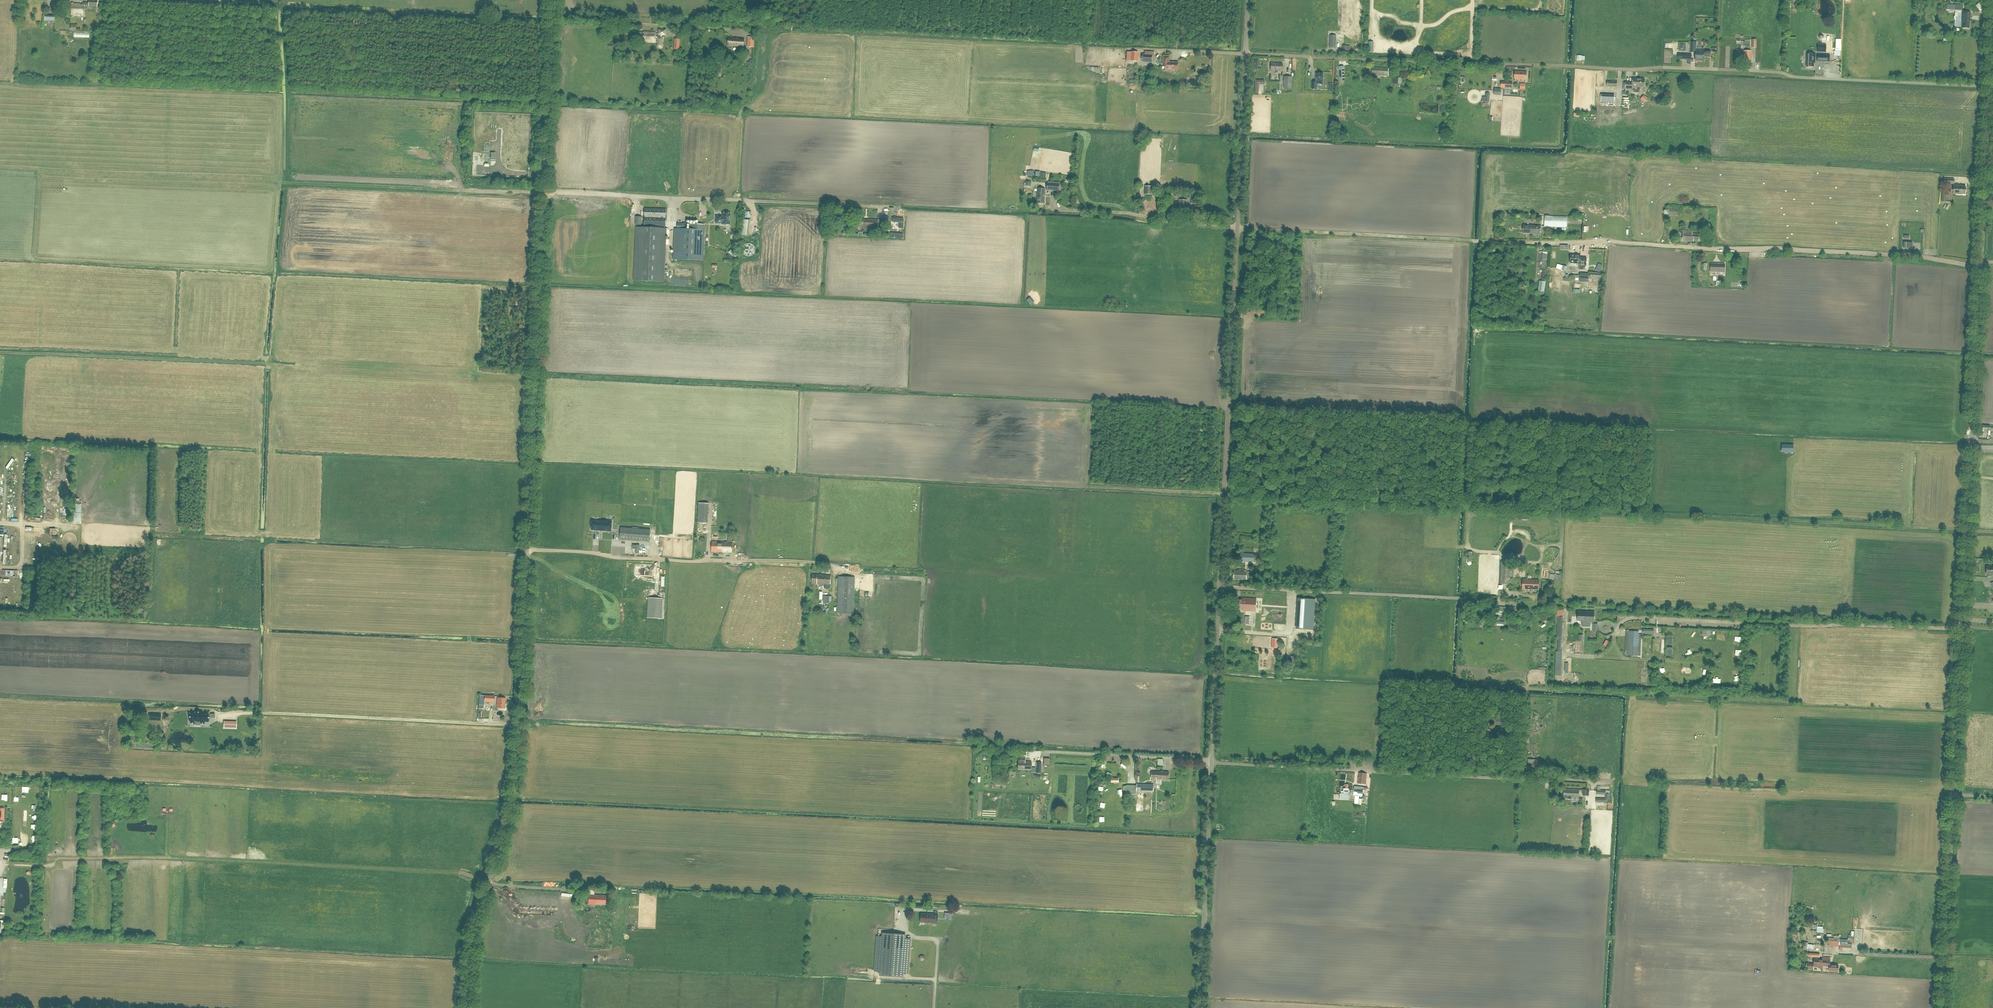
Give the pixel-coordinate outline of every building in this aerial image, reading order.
[(83,4),(67,4),(66,11),(71,11),(71,15),(83,15),(83,7),(89,7),(89,6),(97,7),(97,0),(89,0),(89,3),(83,3),(83,4)] [(1970,20),(1970,12),(1961,12),(1961,21),(1962,21),(1961,28),(1969,28),(1969,20),(1970,20)] [(639,41),(654,41),(654,39),(656,39),(656,45),(656,46),(657,47),(658,47),(659,47),(660,47),(661,47),(661,46),(662,45),(662,34),(664,34),(664,29),(658,29),(658,34),(654,34),(654,32),(644,32),(644,33),(639,33),(639,41)] [(735,39),(736,38),(728,38),(727,46),(732,46),(743,47),(744,39),(735,39)] [(1750,49),(1750,40),(1745,40),(1745,41),(1742,41),(1741,48),(1750,49)] [(1703,51),(1703,52),(1696,51),(1696,47),(1695,47),(1695,42),(1691,42),(1690,53),(1695,53),(1695,61),(1703,61),(1703,57),(1710,57),(1710,51),(1703,51)] [(1152,62),(1152,56),(1154,56),(1154,52),(1144,51),(1143,55),(1142,55),(1142,62),(1152,62)] [(1751,62),(1751,51),(1743,51),(1743,62),(1751,62)] [(1815,61),(1815,54),(1807,54),(1806,67),(1813,67),(1814,61),(1815,61)] [(1817,62),(1820,62),(1829,62),(1830,55),(1817,54),(1817,62)] [(1178,70),(1178,63),(1169,62),(1169,56),(1163,56),(1162,64),(1165,64),(1164,70),(1172,71),(1172,70),(1178,70)] [(1270,71),(1275,71),(1275,74),(1278,74),(1278,72),(1282,72),(1282,64),(1271,63),(1270,71)] [(1388,76),(1388,68),(1372,67),(1372,75),(1384,75),(1384,76),(1388,76)] [(1526,80),(1527,72),(1515,71),(1514,79),(1526,80)] [(1323,85),(1323,74),(1316,73),(1316,82),(1312,82),(1312,89),(1317,90),(1317,85),(1323,85)] [(1640,89),(1640,87),(1644,88),(1644,79),(1633,79),(1632,83),(1625,83),(1625,89),(1633,89),(1633,90),(1633,91),(1633,92),(1634,92),(1635,92),(1635,93),(1636,93),(1637,93),(1637,92),(1638,92),(1639,91),(1639,90),(1640,89)] [(1128,93),(1136,93),(1136,81),(1128,81),(1128,93)] [(1615,102),(1614,94),(1601,95),(1601,102),(1607,102),(1607,104),(1610,104),(1610,102),(1615,102)] [(1965,194),(1965,187),(1961,186),(1953,186),(1953,194),(1961,195),(1961,194),(1965,194)] [(1037,188),(1037,201),(1036,203),(1044,203),(1044,197),(1044,194),(1045,189),(1037,188)] [(1175,209),(1178,209),(1178,212),(1187,212),(1188,207),(1187,207),(1187,200),(1178,200),(1178,203),(1175,203),(1174,204),(1174,208),(1175,209)] [(644,209),(644,226),(665,226),(666,209),(644,209)] [(727,213),(727,217),(725,217),(725,216),(721,216),(720,223),(727,223),(727,224),(734,224),(735,213),(733,213),(733,212),(729,211),(729,213),(727,213)] [(1544,226),(1567,227),(1567,217),(1545,216),(1544,226)] [(878,230),(878,220),(859,219),(858,227),(863,227),(863,229),(878,230)] [(690,229),(675,229),(674,259),(704,260),(705,224),(690,224),(690,229)] [(1531,226),(1523,225),(1523,233),(1531,234),(1537,234),(1536,236),(1540,236),(1540,226),(1531,226)] [(636,228),(635,281),(665,282),(667,229),(636,228)] [(1691,242),(1691,241),(1694,242),(1694,241),(1699,241),(1699,234),(1693,233),(1693,231),(1683,230),(1682,241),(1691,242)] [(755,251),(755,250),(755,249),(755,248),(755,247),(754,246),(754,245),(753,245),(752,244),(751,244),(750,243),(749,243),(748,243),(747,243),(746,244),(745,244),(744,245),(743,246),(742,247),(742,248),(742,249),(742,250),(742,251),(742,252),(742,253),(743,253),(743,254),(744,255),(745,255),(745,256),(746,256),(747,256),(748,257),(749,257),(750,257),(750,256),(751,256),(752,256),(752,255),(753,255),(754,255),(754,254),(754,253),(755,253),(755,252),(755,251)] [(1538,267),(1540,267),(1546,268),(1546,255),(1539,254),(1538,267)] [(1570,263),(1579,264),(1579,265),(1586,266),(1587,258),(1583,257),(1583,256),(1580,256),(1571,255),(1570,263)] [(1710,272),(1724,272),(1724,264),(1711,264),(1710,272)] [(9,468),(15,458),(11,456),(6,467),(9,468)] [(74,513),(74,522),(79,522),(80,513),(81,513),(81,504),(73,503),(72,513),(74,513)] [(698,503),(697,523),(707,523),(708,503),(698,503)] [(600,521),(591,520),(590,529),(610,531),(611,521),(600,520),(600,521)] [(649,542),(650,530),(620,527),(619,539),(649,542)] [(671,542),(671,541),(671,540),(671,539),(670,538),(669,537),(668,537),(668,536),(667,536),(666,536),(665,536),(664,536),(663,537),(662,537),(662,538),(661,538),(661,539),(660,539),(660,540),(660,541),(660,542),(660,543),(661,544),(661,545),(662,546),(663,546),(663,547),(664,547),(665,547),(666,547),(667,547),(668,547),(668,546),(669,546),(670,545),(671,544),(671,543),(671,542)] [(732,552),(732,540),(727,539),(727,542),(712,542),(711,552),(732,552)] [(1239,562),(1254,563),(1254,562),(1257,562),(1258,555),(1255,555),(1255,554),(1239,553),(1239,562)] [(1501,562),(1500,583),(1508,584),(1507,562),(1507,557),(1503,556),(1503,561),(1501,562)] [(653,576),(653,567),(636,566),(635,575),(653,576)] [(1247,572),(1239,571),(1235,570),(1234,580),(1239,580),(1239,579),(1247,580),(1247,579),(1250,580),(1251,572),(1247,572)] [(830,589),(831,575),(812,574),(812,583),(817,583),(817,584),(825,585),(825,589),(830,589)] [(643,584),(643,576),(635,576),(635,584),(643,584)] [(837,613),(841,613),(841,617),(845,617),(845,613),(853,614),(855,577),(839,577),(837,613)] [(1539,590),(1539,580),(1534,580),(1523,579),(1522,590),(1527,590),(1527,589),(1539,590)] [(1257,592),(1249,592),(1249,598),(1243,598),(1243,600),(1234,600),(1234,608),(1241,608),(1241,611),(1249,611),(1249,615),(1245,614),(1244,629),(1252,630),(1257,631),(1257,628),(1272,629),(1272,619),(1285,620),(1286,597),(1266,596),(1266,598),(1261,598),(1261,602),(1256,602),(1257,592)] [(662,619),(663,599),(648,598),(647,618),(662,619)] [(1316,600),(1298,599),(1297,629),(1314,630),(1316,600)] [(1513,616),(1514,607),(1497,607),(1496,615),(1513,616)] [(1583,612),(1578,612),(1577,621),(1582,621),(1594,622),(1594,612),(1583,612)] [(1640,652),(1638,652),(1639,631),(1628,631),(1628,655),(1638,656),(1640,656),(1640,652)] [(484,705),(484,701),(494,702),(494,696),(484,695),(479,695),(479,705),(484,705)] [(505,709),(505,698),(497,698),(497,708),(505,709)] [(201,714),(201,712),(199,712),(195,712),(195,713),(194,713),(192,713),(189,713),(189,717),(189,720),(189,721),(190,721),(190,723),(194,723),(195,721),(196,721),(196,722),(199,722),(199,721),(200,722),(200,724),(204,724),(205,722),(208,722),(209,718),(209,714),(201,714)] [(161,718),(147,719),(148,732),(161,731),(160,725),(162,725),(161,718)] [(1031,770),(1032,762),(1025,762),(1025,760),(1018,760),(1018,769),(1031,770)] [(1151,771),(1151,779),(1168,779),(1168,771),(1151,771)] [(1358,783),(1366,784),(1367,773),(1359,773),(1358,783)] [(1564,789),(1563,798),(1571,799),(1571,797),(1579,798),(1579,790),(1564,789)] [(589,904),(606,904),(606,896),(597,895),(589,895),(589,904)] [(584,919),(585,919),(585,923),(589,924),(589,923),(592,923),(592,924),(596,924),(596,919),(598,920),(598,911),(596,911),(596,907),(593,907),(590,907),(586,906),(586,911),(585,911),(584,919)] [(937,923),(938,914),(926,913),(926,914),(921,914),(920,922),(925,922),(925,923),(937,923)] [(877,937),(874,971),(880,971),(880,975),(901,976),(902,973),(908,973),(910,939),(904,939),(904,935),(883,933),(883,937),(877,937)] [(1839,939),(1839,942),(1853,943),(1854,938),(1850,938),(1851,933),(1849,933),(1848,938),(1847,938),(1847,940),(1839,939)] [(1828,946),(1835,946),(1839,946),(1839,936),(1834,936),(1834,938),(1826,938),(1826,940),(1828,940),(1828,946)] [(1822,968),(1823,958),(1814,958),(1813,964),(1806,963),(1806,969),(1813,969),(1813,966),(1818,967),(1822,968)] [(1830,959),(1823,958),(1822,968),(1829,968),(1829,971),(1838,971),(1838,964),(1829,963),(1830,959)]
